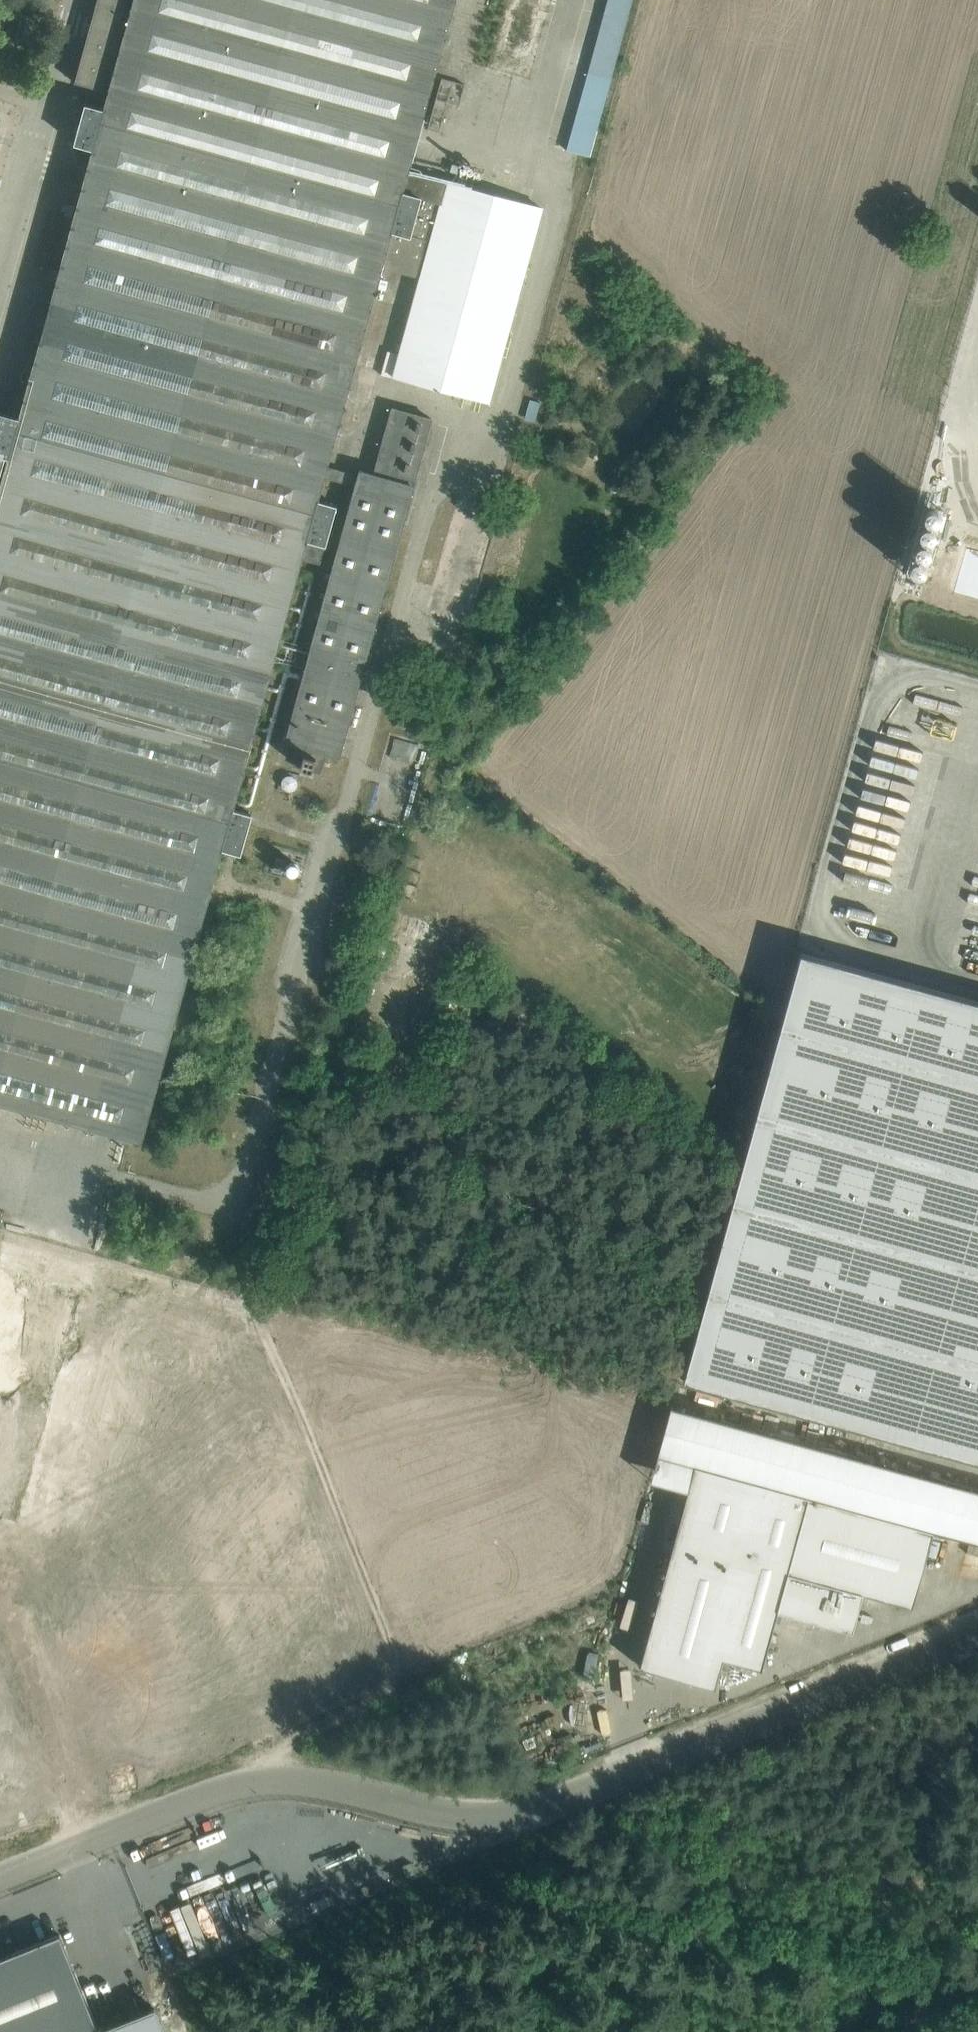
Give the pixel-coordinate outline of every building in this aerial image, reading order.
[(102,109),(87,105),(76,144),(95,149),(21,418),(2,413),(0,421),(0,455),(10,458),(0,497),(0,1101),(141,1139),(221,848),(242,854),(253,815),(232,809),(301,558),(321,563),(337,503),(316,497),(323,473),(326,466),(381,267),(420,278),(399,354),(388,351),(382,373),(489,402),(543,208),(408,171),(455,0),(133,0),(102,109)] [(75,82),(103,90),(127,0),(98,0),(75,82)] [(588,73),(566,149),(590,155),(611,79),(633,0),(608,0),(588,73)] [(530,399),(524,419),(535,422),(540,402),(530,399)] [(359,475),(326,466),(323,473),(358,483),(287,742),(300,745),(295,765),(319,772),(325,752),(339,756),(432,419),(393,408),(374,474),(361,470),(359,475)] [(0,455),(0,497),(10,458),(0,455)] [(418,581),(434,585),(427,611),(468,623),(500,508),(458,496),(440,561),(424,557),(418,581)] [(683,1380),(977,1461),(977,1002),(800,953),(683,1380)] [(11,1273),(0,1313),(0,1515),(18,1520),(81,1292),(11,1273)] [(933,1530),(695,1465),(640,1666),(715,1686),(723,1657),(762,1668),(778,1610),(815,1620),(815,1621),(835,1627),(836,1625),(852,1630),(863,1592),(912,1606),(933,1530)] [(98,2026),(60,1933),(0,1958),(0,2031),(83,2031),(98,2026)] [(149,2005),(98,2026),(83,2031),(160,2031),(149,2005)]
